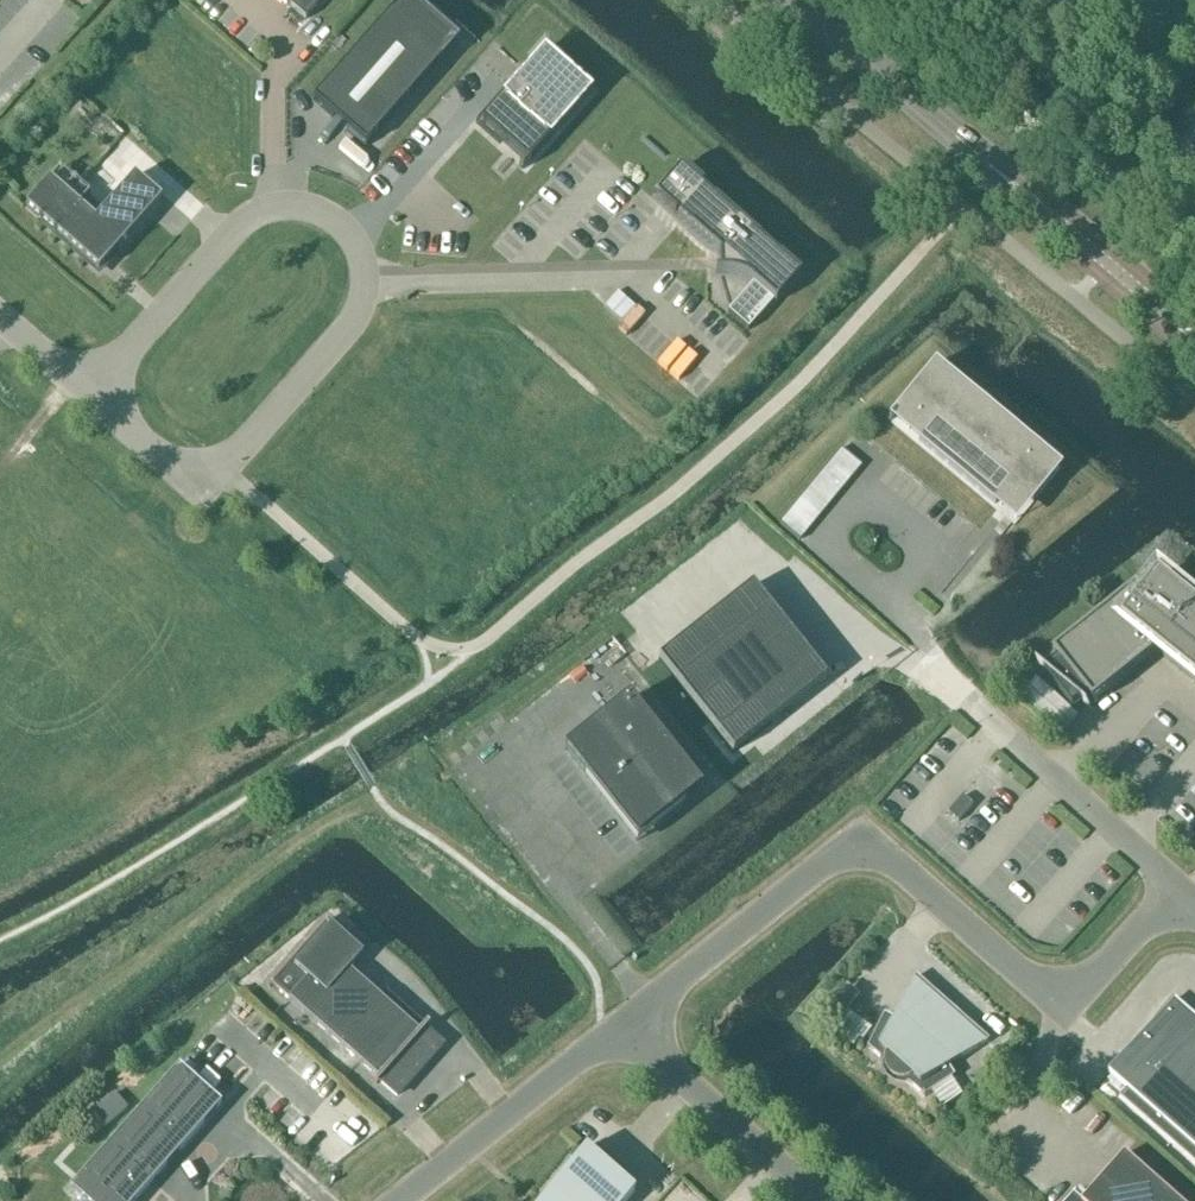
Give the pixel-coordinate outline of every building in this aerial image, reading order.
[(287,7),(288,5),(305,21),(324,0),(279,0),(287,7)] [(312,101),(365,149),(458,43),(410,0),(401,0),(312,101)] [(503,99),(482,123),(527,162),(548,139),(549,141),(592,93),(544,50),(501,98),(503,99)] [(679,170),(654,198),(719,256),(719,273),(715,273),(715,275),(725,274),(734,276),(743,279),(752,284),(759,291),(741,311),(737,307),(729,315),(750,333),(800,277),(679,170)] [(95,222),(49,182),(25,208),(98,272),(161,201),(134,177),(95,222)] [(612,281),(598,296),(615,312),(629,298),(612,281)] [(1061,471),(934,366),(888,421),(1014,527),(1061,471)] [(841,450),(799,500),(779,524),(800,541),(862,467),(841,450)] [(1172,581),(1170,583),(1165,580),(1161,576),(1157,580),(1145,595),(1138,587),(1055,654),(1060,660),(1045,672),(1074,709),(1089,697),(1094,704),(1160,651),(1166,656),(1164,658),(1194,683),(1194,600),(1172,581)] [(823,674),(750,582),(657,655),(729,747),(823,674)] [(701,792),(628,700),(564,751),(636,842),(701,792)] [(974,805),(964,796),(949,814),(959,822),(974,805)] [(367,955),(331,923),(274,987),(396,1096),(441,1046),(386,997),(383,1001),(351,973),(367,955)] [(952,1078),(946,1070),(988,1043),(987,1042),(986,1042),(916,980),(917,980),(916,979),(893,1023),(885,1019),(886,1018),(884,1017),(869,1048),(888,1065),(890,1071),(893,1077),(899,1080),(906,1081),(925,1097),(954,1078),(953,1077),(952,1078)] [(1110,1074),(1194,1149),(1194,1016),(1176,999),(1110,1074)] [(70,1189),(83,1200),(135,1200),(221,1105),(178,1067),(70,1189)] [(585,1149),(578,1156),(575,1154),(568,1163),(571,1165),(541,1200),(628,1200),(634,1193),(585,1149)] [(1126,1154),(1085,1200),(1179,1200),(1126,1154)]
